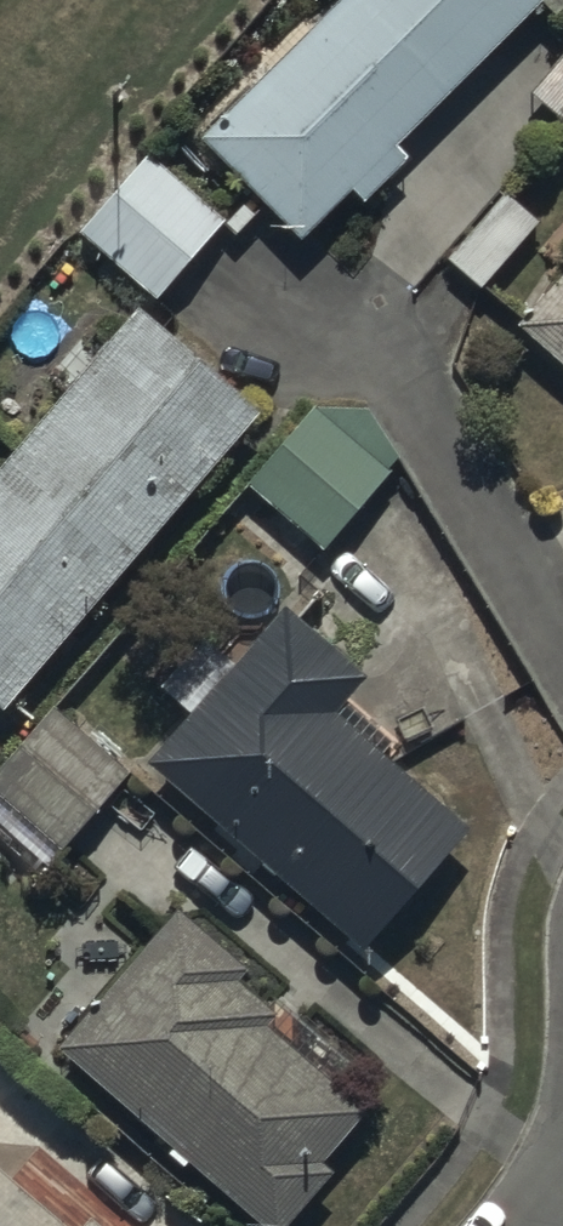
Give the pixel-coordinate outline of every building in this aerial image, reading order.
[(285,252),(544,0),(346,0),(189,153),(285,252)] [(215,245),(135,178),(70,254),(151,321),(215,245)] [(482,291),(540,225),(495,186),(437,253),(482,291)] [(514,329),(562,367),(562,267),(514,329)] [(254,427),(139,330),(0,492),(0,724),(254,427)] [(370,410),(310,410),(247,479),(325,551),(401,462),(370,410)] [(368,685),(284,609),(143,765),(358,959),(472,833),(384,754),(393,745),(349,706),(368,685)] [(130,772),(46,705),(0,763),(0,801),(65,853),(130,772)] [(50,1076),(233,1225),(287,1225),(355,1144),(141,967),(50,1076)] [(0,1142),(0,1225),(98,1225),(0,1142)]
